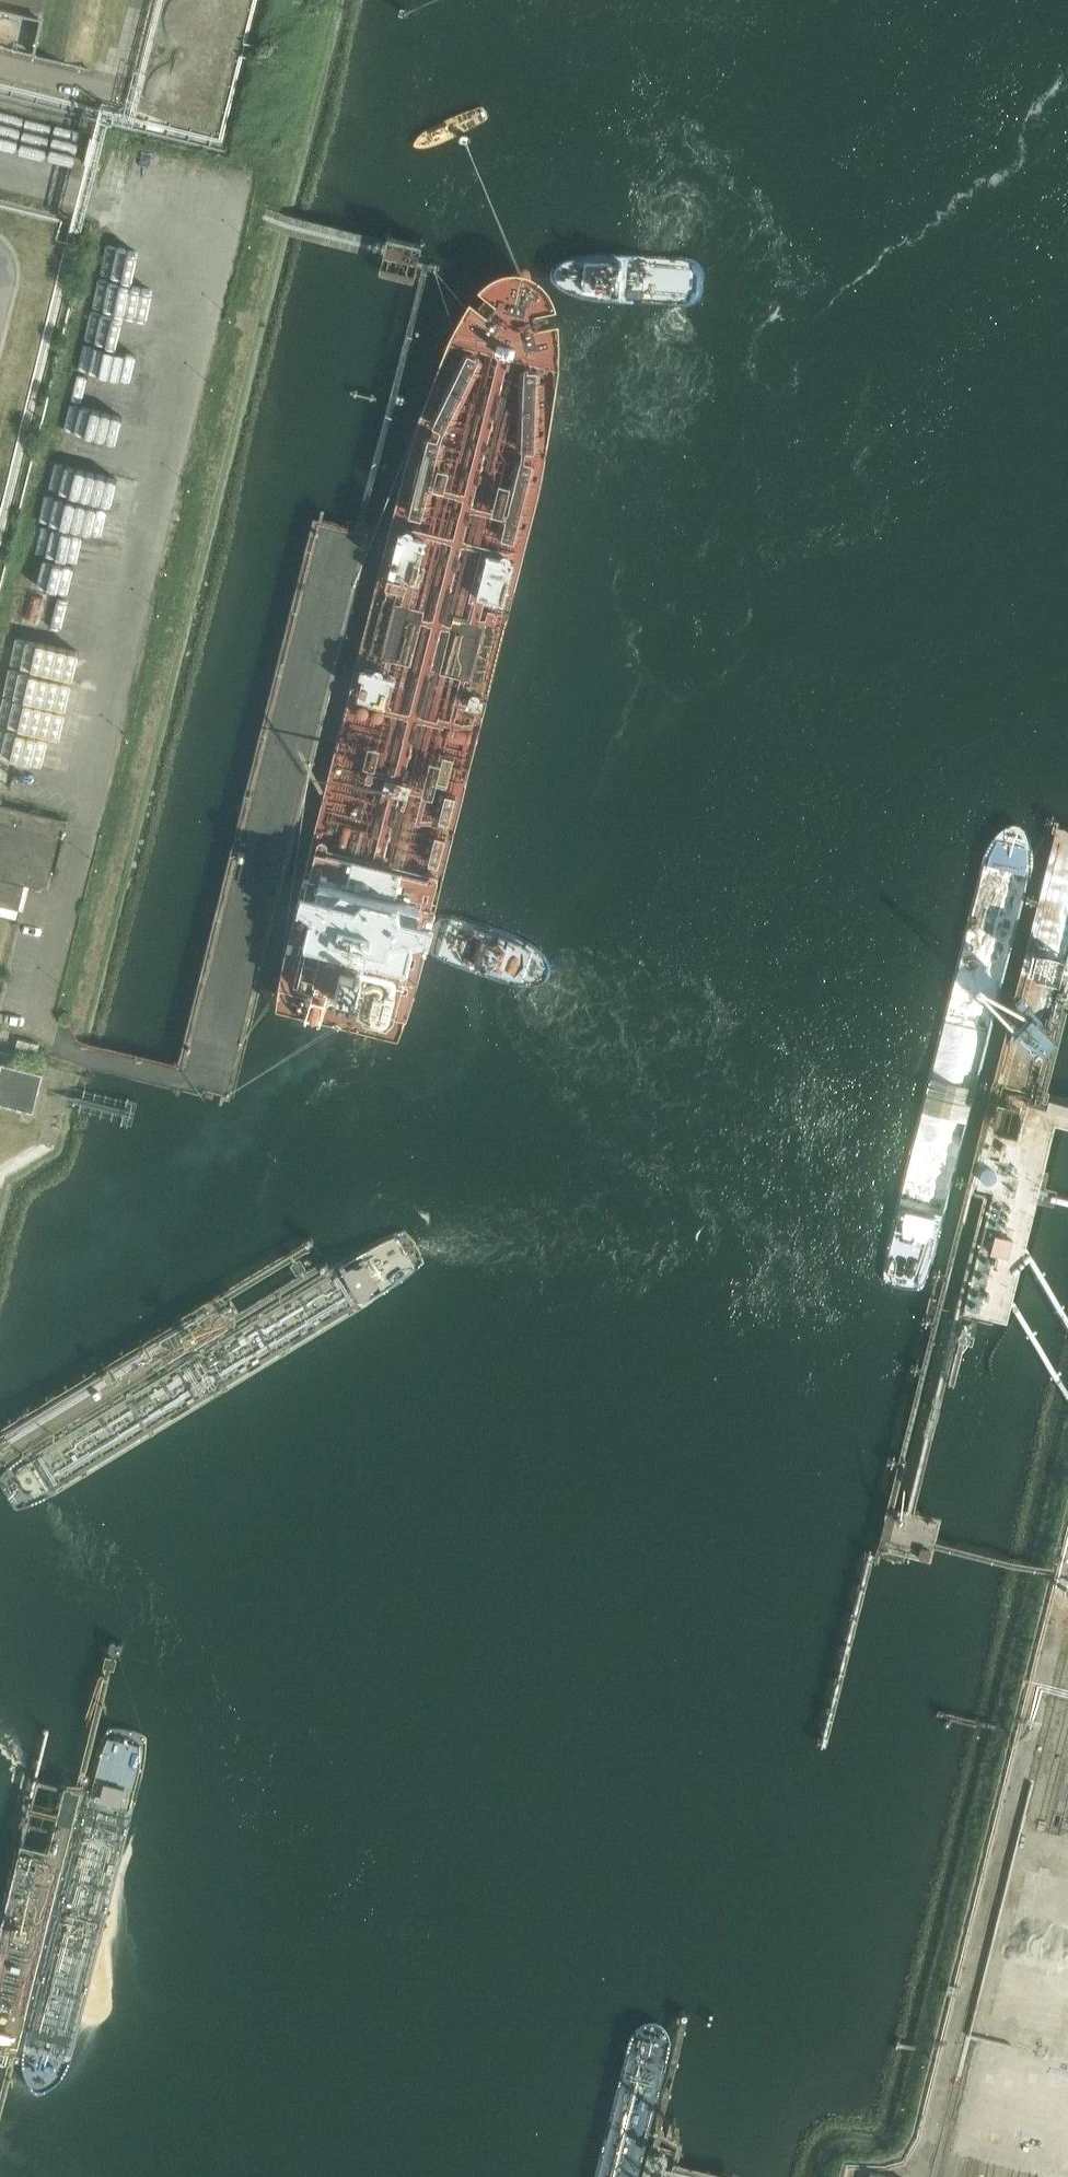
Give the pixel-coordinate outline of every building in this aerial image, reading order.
[(137,479),(95,471),(95,473),(84,470),(82,480),(104,484),(102,494),(120,497),(121,494),(134,496),(137,479)] [(63,837),(67,822),(0,805),(0,905),(18,910),(24,884),(50,891),(63,837)] [(42,1075),(1,1064),(0,1068),(0,1104),(32,1112),(42,1075)] [(1063,1816),(1054,1814),(1049,1834),(1067,1839),(1067,1797),(1063,1816)]
